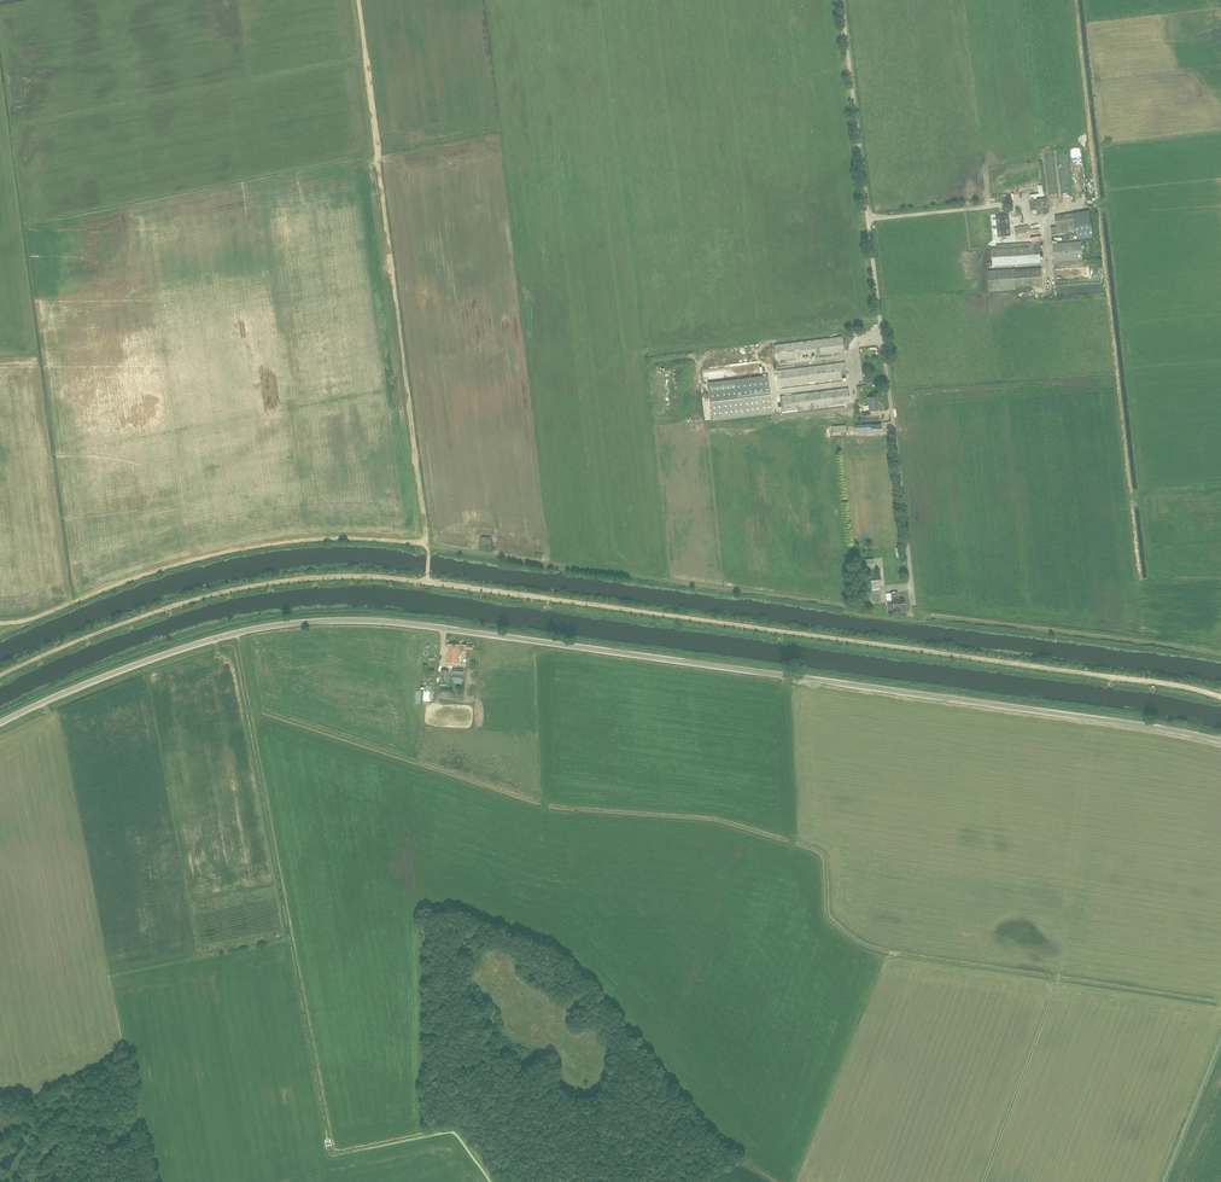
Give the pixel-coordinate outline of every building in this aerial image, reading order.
[(1047,197),(1031,199),(1030,199),(1031,211),(1036,210),(1037,215),(1049,214),(1047,197)] [(1000,214),(1000,217),(996,217),(998,236),(1001,236),(1001,239),(1006,239),(1006,236),(1010,235),(1008,216),(1005,216),(1004,213),(1000,214)] [(1052,235),(1076,231),(1073,213),(1055,216),(1057,226),(1051,228),(1052,235)] [(1015,228),(1017,240),(1030,238),(1028,226),(1015,228)] [(1054,262),(1083,260),(1081,241),(1053,243),(1054,262)] [(992,266),(1041,263),(1040,245),(991,248),(992,266)] [(1074,266),(1056,267),(1057,278),(1074,277),(1074,266)] [(1017,290),(1017,287),(1043,286),(1041,268),(1015,270),(1015,269),(988,271),(989,291),(1017,290)] [(796,358),(844,352),(842,337),(774,345),(776,360),(788,359),(788,361),(790,360),(790,361),(796,360),(796,358)] [(779,386),(847,377),(845,362),(777,371),(779,386)] [(712,421),(773,414),(768,376),(707,383),(712,421)] [(782,412),(850,403),(849,388),(806,393),(806,391),(798,392),(799,394),(780,397),(782,412)] [(875,410),(879,410),(877,397),(868,398),(870,412),(861,413),(862,418),(870,417),(870,413),(875,412),(875,410)] [(871,425),(871,424),(855,425),(856,431),(868,431),(868,429),(871,429),(872,433),(882,432),(881,425),(871,425)] [(866,559),(866,569),(875,568),(874,559),(866,559)] [(873,602),(881,601),(878,583),(871,584),(873,602)] [(887,612),(891,611),(891,612),(901,611),(901,610),(905,609),(904,599),(898,600),(897,592),(891,593),(891,600),(886,601),(887,612)] [(459,664),(460,645),(448,644),(447,663),(459,664)]
